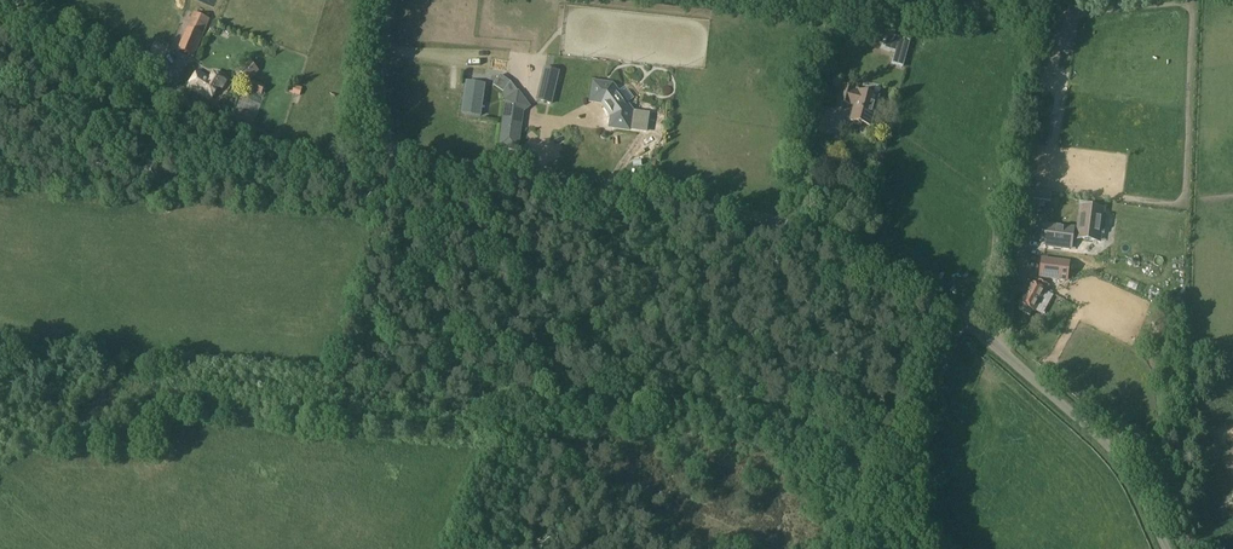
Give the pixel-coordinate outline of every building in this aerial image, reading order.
[(176,39),(173,48),(193,57),(210,19),(194,12),(181,42),(176,39)] [(891,65),(903,69),(910,40),(885,33),(880,50),(894,54),(891,65)] [(249,60),(239,70),(249,81),(259,71),(249,60)] [(545,69),(537,101),(551,104),(559,72),(545,69)] [(213,75),(210,80),(198,72),(188,88),(211,102),(224,81),(213,75)] [(251,80),(249,85),(248,90),(262,95),(265,86),(257,82),(251,80)] [(293,85),(290,92),(300,96),(303,88),(293,85)] [(594,85),(592,99),(602,101),(613,112),(611,126),(629,128),(646,130),(648,112),(630,110),(611,87),(594,85)] [(878,96),(859,91),(856,90),(856,88),(843,85),(839,103),(851,106),(852,105),(855,105),(851,120),(870,125),(878,96)] [(466,87),(462,113),(480,116),(482,102),(484,102),(484,100),(483,99),(484,89),(466,87)] [(506,102),(499,143),(517,146),(523,111),(529,106),(518,92),(506,102)] [(236,109),(232,120),(252,128),(256,118),(236,109)] [(1041,135),(1037,144),(1043,146),(1047,137),(1041,135)] [(333,157),(339,166),(345,161),(340,153),(333,157)] [(1042,191),(1030,190),(1029,202),(1040,203),(1042,191)] [(1076,232),(1073,231),(1074,228),(1046,224),(1043,246),(1071,250),(1073,237),(1076,238),(1075,241),(1100,244),(1104,209),(1080,206),(1076,232)] [(1044,259),(1042,278),(1065,281),(1067,262),(1044,259)] [(1021,304),(1018,309),(1030,315),(1032,310),(1034,312),(1049,286),(1039,280),(1036,285),(1031,282),(1019,303),(1021,304)] [(1061,293),(1054,304),(1076,317),(1083,306),(1061,293)]
